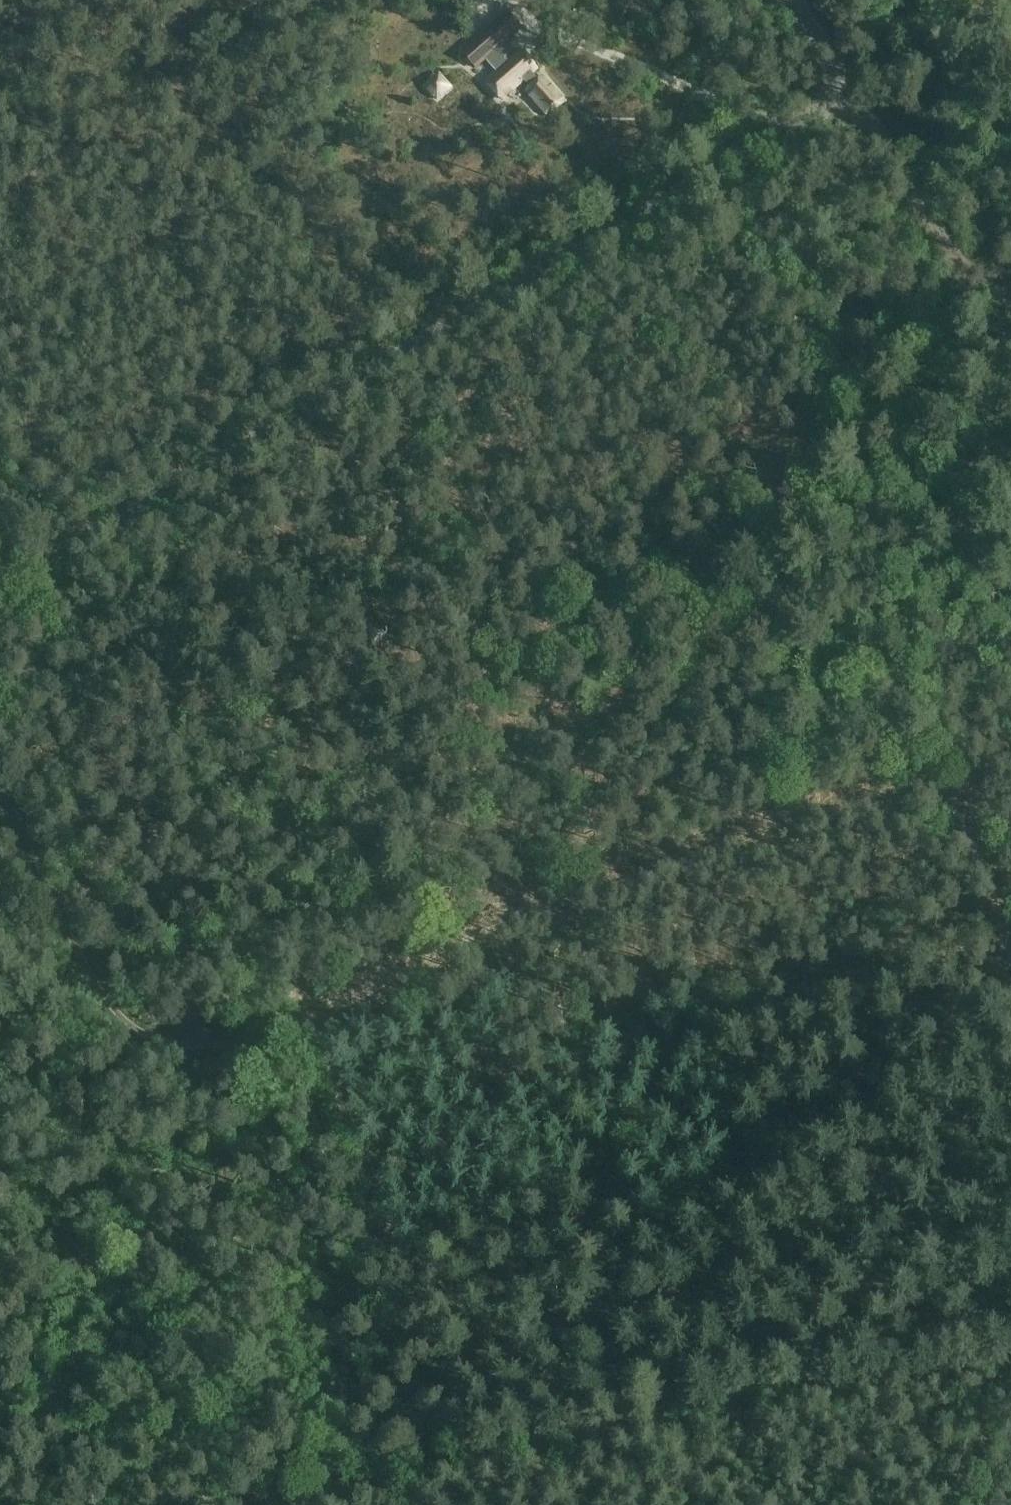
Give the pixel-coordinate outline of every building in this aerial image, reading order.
[(521,52),(509,62),(498,50),(523,28),(507,10),(461,52),(476,69),(486,60),(497,72),(487,82),(502,99),(524,80),(531,88),(526,91),(548,116),(565,102),(542,76),(537,80),(530,72),(535,68),(521,52)] [(452,87),(438,72),(424,86),(437,101),(452,87)]
